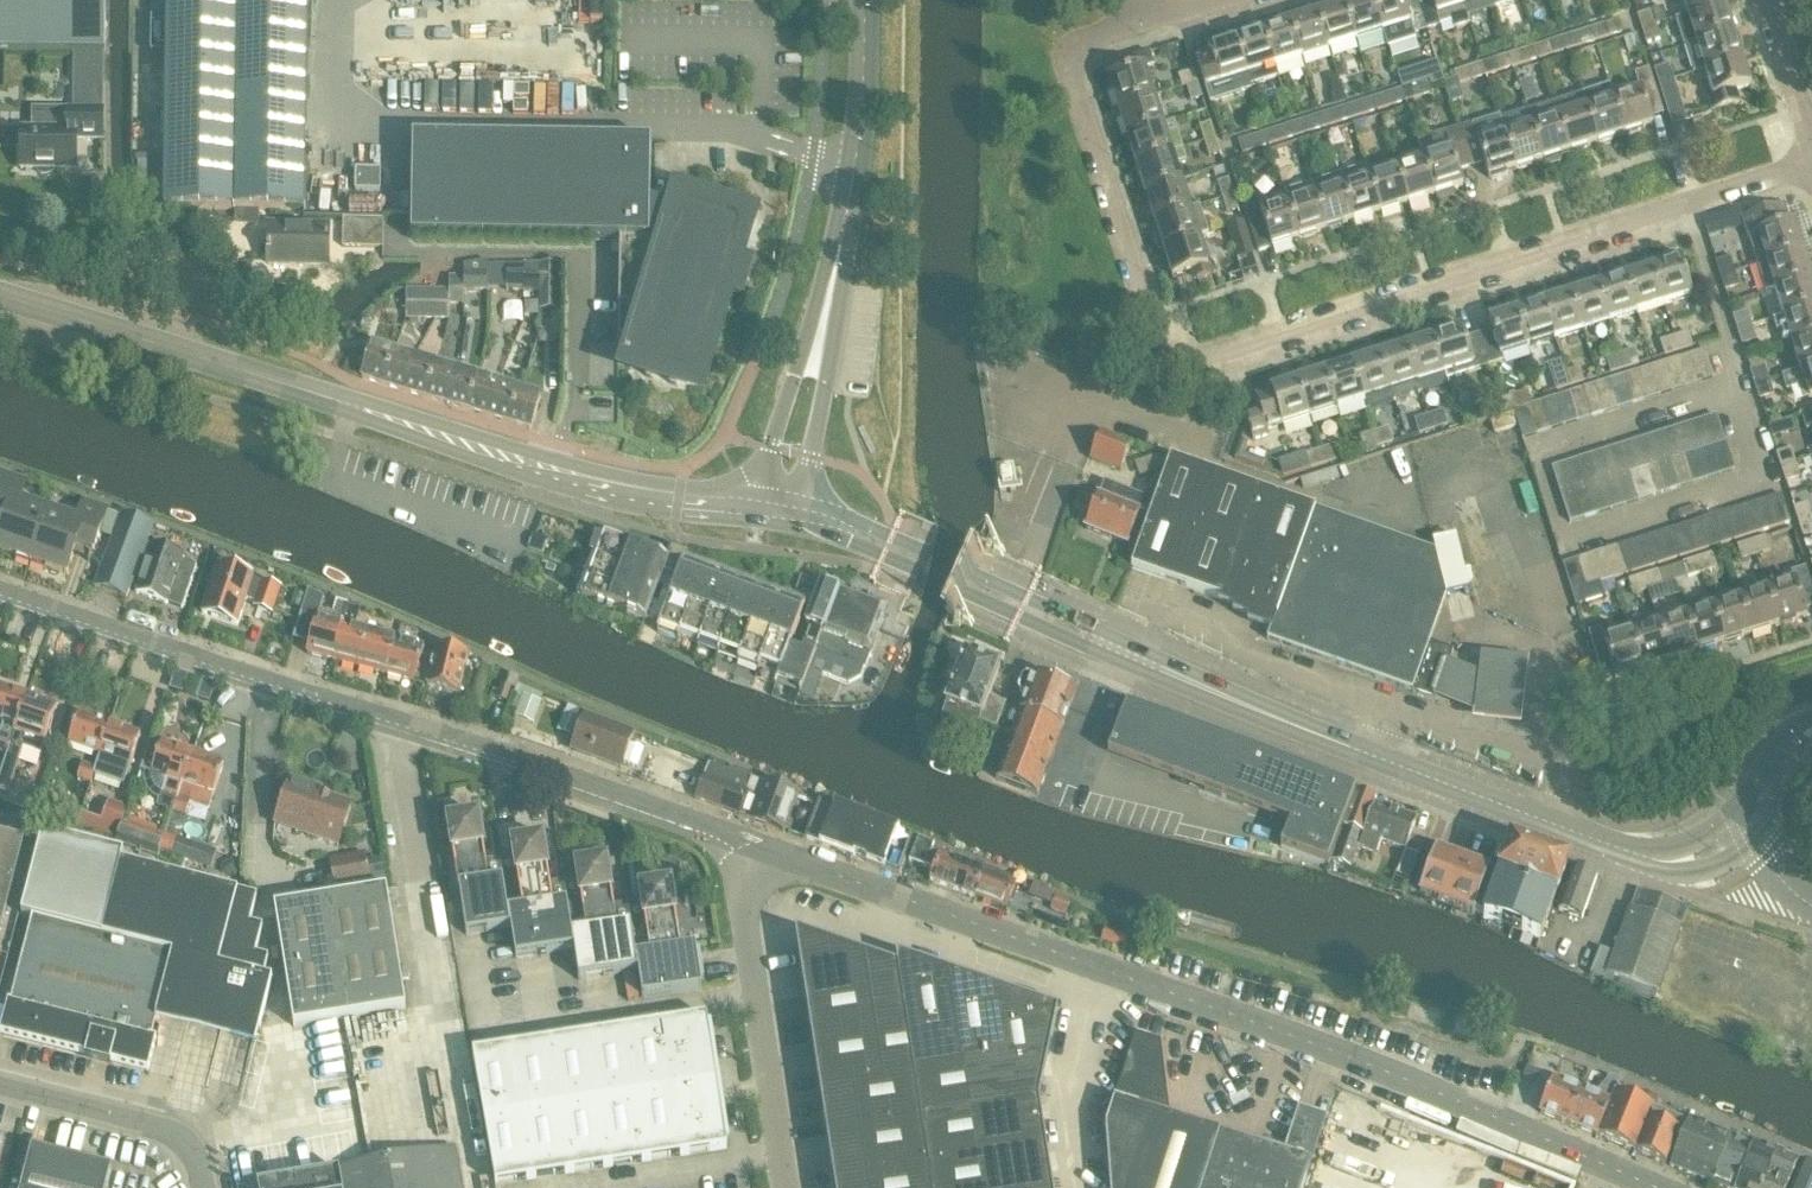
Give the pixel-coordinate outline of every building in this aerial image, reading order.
[(73,55),(103,55),(106,55),(106,0),(0,0),(0,55),(73,55)] [(164,208),(304,211),(307,0),(167,0),(164,208)] [(1382,34),(1371,0),(1363,0),(1360,1),(1356,1),(1347,4),(1344,6),(1343,6),(1355,43),(1382,34)] [(1402,0),(1401,0),(1371,0),(1382,34),(1383,34),(1387,48),(1416,39),(1414,34),(1425,30),(1415,0),(1402,0)] [(1468,17),(1465,18),(1459,0),(1415,0),(1425,30),(1440,25),(1439,25),(1451,21),(1454,29),(1470,24),(1468,17)] [(1492,0),(1491,0),(1489,1),(1489,0),(1459,0),(1465,18),(1468,17),(1495,8),(1492,0)] [(1495,8),(1519,1),(1519,0),(1492,0),(1495,8)] [(1723,6),(1721,2),(1723,1),(1722,0),(1680,0),(1685,16),(1685,18),(1723,6)] [(1328,52),(1355,43),(1343,6),(1333,10),(1329,9),(1320,12),(1317,15),(1316,15),(1328,52)] [(1685,49),(1732,34),(1730,29),(1731,28),(1729,20),(1727,20),(1723,6),(1685,18),(1685,16),(1675,19),(1685,49)] [(1643,32),(1657,27),(1652,12),(1638,17),(1643,32)] [(1301,60),(1328,52),(1316,15),(1306,18),(1302,18),(1293,21),(1290,24),(1289,24),(1301,60)] [(1606,38),(1623,33),(1618,19),(1602,25),(1606,38)] [(1274,69),(1276,68),(1301,60),(1289,24),(1279,27),(1275,27),(1266,30),(1263,32),(1262,32),(1274,69)] [(1592,42),(1606,38),(1602,25),(1588,29),(1592,42)] [(1647,46),(1661,41),(1657,27),(1643,32),(1647,46)] [(1579,46),(1592,42),(1588,29),(1575,33),(1579,46)] [(1278,77),(1276,68),(1274,69),(1262,32),(1252,36),(1248,35),(1238,38),(1236,41),(1235,41),(1250,86),(1251,86),(1278,77)] [(1565,51),(1579,46),(1575,33),(1561,37),(1565,51)] [(1732,34),(1685,49),(1688,57),(1693,73),(1694,76),(1703,73),(1740,61),(1739,56),(1740,55),(1737,47),(1736,48),(1732,34)] [(1552,55),(1565,51),(1561,37),(1547,42),(1552,55)] [(1209,57),(1197,61),(1210,102),(1252,89),(1251,86),(1250,86),(1235,41),(1224,44),(1221,44),(1212,47),(1208,49),(1207,50),(1209,57)] [(1538,59),(1552,55),(1547,42),(1534,46),(1538,59)] [(1525,64),(1538,59),(1534,46),(1520,50),(1525,64)] [(1511,68),(1525,64),(1520,50),(1507,55),(1511,68)] [(73,55),(73,110),(103,110),(103,55),(73,55)] [(1498,72),(1511,68),(1507,55),(1493,59),(1498,72)] [(1118,111),(1152,100),(1143,73),(1154,69),(1150,56),(1118,66),(1122,78),(1109,83),(1118,111)] [(1484,77),(1498,72),(1493,59),(1480,63),(1484,77)] [(1740,61),(1703,73),(1715,112),(1740,104),(1736,93),(1749,88),(1747,83),(1748,83),(1745,75),(1744,75),(1740,61)] [(1470,81),(1484,77),(1480,63),(1466,68),(1470,81)] [(1421,67),(1397,74),(1401,89),(1402,88),(1414,85),(1425,81),(1421,67)] [(1660,87),(1674,83),(1669,67),(1655,72),(1660,87)] [(1458,85),(1470,81),(1466,68),(1453,72),(1458,85)] [(1648,118),(1662,113),(1648,69),(1635,74),(1641,93),(1614,101),(1612,102),(1623,137),(1626,136),(1630,136),(1639,133),(1642,131),(1651,128),(1648,118)] [(1187,89),(1198,85),(1193,70),(1178,75),(1182,88),(1186,86),(1187,89)] [(1418,98),(1434,93),(1430,80),(1425,81),(1414,85),(1418,98)] [(1673,127),(1687,122),(1674,83),(1660,87),(1673,127)] [(1612,102),(1614,101),(1609,84),(1579,94),(1596,145),(1599,144),(1603,144),(1611,142),(1615,139),(1623,137),(1612,102)] [(1187,89),(1191,101),(1202,97),(1198,85),(1187,89)] [(1404,102),(1418,98),(1414,85),(1402,88),(1401,89),(1400,89),(1404,102)] [(1391,107),(1404,102),(1400,89),(1387,93),(1391,107)] [(1377,111),(1391,107),(1387,93),(1373,98),(1377,111)] [(1587,148),(1596,145),(1579,94),(1552,103),(1568,154),(1571,153),(1575,153),(1584,150),(1587,148)] [(1364,115),(1377,111),(1373,98),(1360,102),(1364,115)] [(1162,129),(1160,125),(1152,100),(1118,111),(1127,140),(1162,129)] [(1350,120),(1364,115),(1360,102),(1346,106),(1350,120)] [(1527,110),(1525,111),(1541,162),(1544,162),(1545,165),(1549,168),(1559,165),(1562,159),(1561,156),(1568,154),(1552,103),(1527,111),(1527,110)] [(1337,124),(1350,120),(1346,106),(1332,111),(1337,124)] [(21,128),(21,170),(36,170),(38,173),(41,175),(45,176),(48,175),(52,173),(54,170),(76,170),(77,141),(103,141),(103,110),(73,110),(33,109),(32,128),(21,128)] [(1323,128),(1337,124),(1332,111),(1319,115),(1323,128)] [(1500,116),(1497,117),(1503,137),(1514,171),(1517,170),(1521,170),(1529,168),(1533,165),(1541,162),(1525,111),(1500,119),(1500,116)] [(1310,133),(1323,128),(1319,115),(1305,119),(1310,133)] [(1473,125),(1457,130),(1468,167),(1482,163),(1487,179),(1491,181),(1505,177),(1507,173),(1514,171),(1503,137),(1497,117),(1473,125)] [(1296,137),(1310,133),(1305,119),(1292,124),(1296,137)] [(1136,167),(1183,152),(1182,149),(1183,149),(1174,121),(1160,125),(1162,129),(1127,140),(1136,167)] [(1205,145),(1216,141),(1210,122),(1199,126),(1205,145)] [(1282,141),(1296,137),(1292,124),(1278,128),(1282,141)] [(1269,146),(1282,141),(1278,128),(1265,132),(1269,146)] [(1445,134),(1418,143),(1424,162),(1435,196),(1439,195),(1439,196),(1448,194),(1447,192),(1462,188),(1457,171),(1468,167),(1457,130),(1445,134)] [(1255,150),(1269,146),(1265,132),(1251,137),(1255,150)] [(1242,154),(1255,150),(1251,137),(1238,141),(1242,154)] [(411,219),(411,238),(473,239),(589,241),(620,241),(620,247),(618,341),(624,343),(632,345),(624,369),(699,392),(736,272),(743,248),(751,223),(751,221),(752,219),(682,197),(677,196),(673,209),(665,207),(650,202),(651,142),(632,142),(412,138),(411,219)] [(1209,157),(1220,153),(1216,141),(1205,145),(1209,157)] [(1180,184),(1173,165),(1186,160),(1183,152),(1136,167),(1145,196),(1180,184)] [(1424,200),(1435,196),(1424,162),(1397,171),(1408,205),(1411,206),(1422,203),(1424,200)] [(1381,214),(1370,180),(1366,167),(1338,175),(1343,188),(1354,222),(1358,223),(1367,220),(1370,217),(1381,214)] [(355,170),(354,191),(380,192),(380,170),(355,170)] [(1397,209),(1408,205),(1397,171),(1370,180),(1381,214),(1384,215),(1394,211),(1397,209)] [(1354,222),(1343,188),(1338,175),(1311,184),(1316,197),(1327,231),(1331,229),(1331,231),(1340,228),(1339,227),(1354,222)] [(1228,179),(1217,183),(1222,199),(1233,195),(1228,179)] [(1154,223),(1189,212),(1180,184),(1145,196),(1154,223)] [(1327,231),(1316,197),(1311,184),(1285,193),(1289,206),(1288,206),(1299,239),(1304,238),(1304,240),(1313,237),(1312,236),(1327,231)] [(1288,206),(1289,206),(1285,193),(1273,196),(1278,209),(1263,214),(1259,204),(1244,209),(1258,253),(1273,248),(1277,249),(1286,246),(1289,243),(1299,239),(1288,206)] [(1233,195),(1222,199),(1227,214),(1238,210),(1233,195)] [(1158,233),(1153,235),(1158,252),(1163,250),(1163,252),(1198,240),(1197,237),(1208,233),(1199,206),(1188,209),(1189,212),(1154,223),(1158,233)] [(1783,206),(1742,219),(1757,266),(1803,252),(1801,247),(1802,247),(1799,238),(1794,223),(1789,225),(1783,206)] [(383,249),(384,219),(343,219),(342,248),(383,249)] [(328,266),(329,223),(268,222),(267,265),(328,266)] [(1237,259),(1252,254),(1242,222),(1227,227),(1237,259)] [(1209,264),(1206,265),(1198,240),(1163,252),(1172,279),(1192,273),(1194,278),(1211,272),(1209,264)] [(1803,252),(1757,266),(1765,292),(1774,289),(1775,290),(1811,279),(1811,278),(1811,274),(1808,266),(1806,262),(1803,252)] [(1660,266),(1651,269),(1663,307),(1691,298),(1700,295),(1692,271),(1683,274),(1679,260),(1678,261),(1677,258),(1672,255),(1662,258),(1659,263),(1660,266)] [(1729,258),(1716,262),(1721,277),(1734,273),(1729,258)] [(464,277),(464,292),(487,292),(487,263),(463,266),(463,277),(464,277)] [(526,291),(526,263),(507,263),(507,291),(526,291)] [(541,309),(542,264),(526,263),(526,291),(539,291),(539,309),(541,309)] [(558,309),(559,264),(542,264),(541,309),(558,309)] [(1663,307),(1651,269),(1647,269),(1639,272),(1635,274),(1624,277),(1636,315),(1663,307)] [(1734,273),(1721,277),(1725,290),(1738,286),(1734,273)] [(464,305),(464,292),(464,277),(463,277),(449,277),(449,290),(449,305),(464,305)] [(1608,283),(1597,286),(1609,324),(1636,315),(1624,277),(1624,278),(1620,277),(1611,280),(1608,283)] [(1775,290),(1783,317),(1811,308),(1811,282),(1811,279),(1775,290)] [(1581,291),(1571,294),(1583,332),(1609,324),(1597,286),(1593,286),(1584,288),(1581,291)] [(420,320),(420,289),(406,289),(406,320),(420,320)] [(435,320),(435,290),(420,289),(420,320),(435,320)] [(448,320),(449,305),(449,290),(435,290),(435,320),(448,320)] [(1554,300),(1543,303),(1555,341),(1583,332),(1571,294),(1570,295),(1565,295),(1557,297),(1554,300)] [(1530,307),(1517,312),(1529,349),(1555,341),(1543,303),(1539,305),(1538,304),(1530,306),(1530,307)] [(1773,320),(1777,332),(1787,329),(1792,344),(1811,338),(1811,308),(1783,317),(1773,320)] [(1492,330),(1478,335),(1488,366),(1503,361),(1502,358),(1529,349),(1517,312),(1515,312),(1511,312),(1503,315),(1499,317),(1489,320),(1492,330)] [(1747,312),(1733,316),(1738,331),(1752,327),(1747,312)] [(1752,327),(1738,331),(1742,345),(1756,340),(1752,327)] [(1434,338),(1433,338),(1447,381),(1447,380),(1474,372),(1473,371),(1488,366),(1478,335),(1464,339),(1461,330),(1450,333),(1446,333),(1437,335),(1434,338)] [(1688,333),(1673,338),(1677,352),(1692,347),(1688,333)] [(1407,347),(1406,347),(1417,384),(1418,384),(1421,394),(1421,395),(1449,386),(1447,380),(1447,381),(1433,338),(1423,342),(1418,342),(1410,345),(1407,347)] [(1665,355),(1677,352),(1673,338),(1660,342),(1665,355)] [(1792,344),(1800,371),(1800,372),(1811,368),(1811,338),(1792,344)] [(383,386),(394,352),(372,346),(362,379),(383,386)] [(1380,355),(1378,356),(1390,393),(1393,402),(1421,394),(1418,384),(1417,384),(1406,347),(1396,350),(1391,350),(1383,353),(1380,355)] [(1634,350),(1619,354),(1624,369),(1639,364),(1634,350)] [(404,392),(414,359),(394,352),(383,386),(404,392)] [(1704,353),(1691,357),(1699,383),(1712,378),(1704,353)] [(1619,354),(1605,359),(1610,373),(1624,369),(1619,354)] [(1357,362),(1352,364),(1364,401),(1367,411),(1393,402),(1390,393),(1378,356),(1365,360),(1364,359),(1356,361),(1357,362)] [(1690,357),(1677,361),(1685,387),(1699,383),(1691,357),(1690,357)] [(425,399),(435,365),(414,359),(404,392),(425,399)] [(1677,361),(1664,365),(1672,391),(1685,387),(1677,361)] [(1325,373),(1337,410),(1364,401),(1352,364),(1341,367),(1337,367),(1329,370),(1325,373)] [(446,405),(456,372),(435,365),(425,399),(446,405)] [(1664,365),(1650,370),(1659,396),(1672,391),(1664,365)] [(1764,366),(1750,370),(1755,386),(1769,381),(1764,366)] [(1580,367),(1565,372),(1569,386),(1585,382),(1580,367)] [(1782,377),(1787,391),(1796,388),(1795,385),(1804,383),(1809,400),(1811,399),(1811,368),(1800,372),(1800,371),(1782,377)] [(1650,370),(1637,374),(1645,400),(1659,396),(1650,370)] [(467,412),(477,379),(456,372),(446,405),(467,412)] [(1565,372),(1551,376),(1556,391),(1569,386),(1565,372)] [(1302,380),(1298,381),(1310,418),(1337,410),(1325,373),(1311,377),(1310,376),(1302,378),(1302,380)] [(1637,374),(1623,378),(1631,404),(1645,400),(1637,374)] [(1623,378),(1610,383),(1618,409),(1631,404),(1623,378)] [(488,419),(498,385),(477,379),(467,412),(488,419)] [(1259,409),(1244,413),(1253,442),(1269,436),(1267,432),(1282,427),(1310,418),(1298,381),(1287,385),(1283,383),(1274,386),(1271,390),(1270,390),(1270,391),(1255,396),(1259,409)] [(1769,381),(1755,386),(1759,400),(1774,395),(1769,381)] [(1610,383),(1596,387),(1604,413),(1618,409),(1610,383)] [(510,426),(521,392),(498,385),(488,419),(510,426)] [(1596,387),(1583,391),(1591,417),(1604,413),(1596,387)] [(1527,391),(1512,396),(1517,412),(1528,409),(1533,407),(1527,391)] [(1583,391),(1569,396),(1578,421),(1591,417),(1583,391)] [(521,392),(510,426),(530,432),(541,399),(521,392)] [(1569,396),(1555,400),(1564,426),(1578,421),(1569,396)] [(1549,402),(1542,404),(1550,430),(1564,426),(1555,400),(1549,402)] [(1486,404),(1471,409),(1476,424),(1486,421),(1491,419),(1486,404)] [(1533,407),(1528,409),(1536,435),(1550,430),(1542,404),(1533,407)] [(1517,412),(1514,413),(1518,428),(1522,439),(1536,435),(1528,409),(1517,412)] [(1443,411),(1427,416),(1432,430),(1448,425),(1443,411)] [(1494,434),(1516,427),(1512,415),(1490,422),(1494,434)] [(1427,416),(1414,420),(1419,434),(1432,430),(1427,416)] [(1714,416),(1701,420),(1710,446),(1722,442),(1714,416)] [(1802,420),(1805,430),(1810,429),(1811,435),(1811,417),(1802,420)] [(1701,420),(1688,425),(1696,451),(1710,446),(1701,420)] [(1688,425),(1674,429),(1682,455),(1696,451),(1688,425)] [(1389,428),(1374,432),(1379,447),(1393,442),(1389,428)] [(1674,429),(1660,434),(1669,460),(1682,455),(1674,429)] [(1120,471),(1130,442),(1099,430),(1091,454),(1089,460),(1120,471)] [(1374,432),(1360,437),(1364,452),(1379,447),(1374,432)] [(1660,434),(1647,438),(1656,464),(1669,460),(1660,434)] [(1647,438),(1633,442),(1642,469),(1656,464),(1647,438)] [(1633,442),(1620,447),(1629,473),(1642,469),(1633,442)] [(1722,442),(1710,446),(1718,474),(1731,470),(1722,442)] [(1335,445),(1320,450),(1325,465),(1339,460),(1335,445)] [(1710,446),(1696,451),(1705,478),(1718,474),(1710,446)] [(1620,447),(1607,451),(1615,478),(1629,473),(1620,447)] [(1791,449),(1776,453),(1781,468),(1795,463),(1791,449)] [(1320,450),(1305,454),(1310,469),(1325,465),(1320,450)] [(1607,451),(1594,455),(1602,482),(1615,478),(1607,451)] [(1696,451),(1682,455),(1691,483),(1705,478),(1696,451)] [(1594,455),(1580,460),(1588,486),(1602,482),(1594,455)] [(1682,455),(1669,460),(1677,487),(1691,483),(1682,455)] [(1172,459),(1133,569),(1180,585),(1222,600),(1262,628),(1263,628),(1269,630),(1266,639),(1434,698),(1438,699),(1455,650),(1429,640),(1444,597),(1468,592),(1466,583),(1472,581),(1469,568),(1463,569),(1457,539),(1434,544),(1436,553),(1313,510),(1219,476),(1172,459)] [(1580,460),(1566,464),(1574,491),(1588,486),(1580,460)] [(1669,460),(1656,464),(1664,491),(1677,487),(1669,460)] [(1795,463),(1781,468),(1786,482),(1800,478),(1795,463)] [(1566,464),(1552,469),(1561,495),(1574,491),(1566,464)] [(1656,464),(1642,469),(1650,496),(1664,491),(1656,464)] [(999,493),(1016,490),(1013,466),(996,469),(999,493)] [(1642,469),(1629,473),(1637,500),(1650,496),(1642,469)] [(1629,473),(1615,478),(1623,505),(1637,500),(1629,473)] [(24,485),(0,477),(0,533),(1,533),(0,537),(0,552),(30,563),(47,513),(18,503),(24,485)] [(1615,478),(1602,482),(1611,509),(1623,505),(1615,478)] [(1602,482),(1588,486),(1596,514),(1611,509),(1602,482)] [(1128,545),(1141,513),(1140,512),(1145,499),(1105,484),(1100,497),(1099,497),(1087,529),(1128,545)] [(1588,486),(1574,491),(1583,518),(1596,514),(1588,486)] [(1574,491),(1561,495),(1570,522),(1583,518),(1574,491)] [(1779,496),(1767,499),(1775,527),(1787,523),(1779,496)] [(1767,499),(1752,504),(1760,531),(1775,527),(1767,499)] [(1794,507),(1798,523),(1811,518),(1811,516),(1808,503),(1794,507)] [(1752,504),(1738,509),(1747,536),(1760,531),(1752,504)] [(99,534),(106,513),(83,505),(77,523),(47,513),(30,563),(67,575),(73,557),(89,563),(99,534)] [(1738,509),(1725,513),(1734,540),(1747,536),(1738,509)] [(113,539),(120,518),(106,513),(99,534),(113,539)] [(1725,513),(1711,518),(1720,544),(1734,540),(1725,513)] [(127,599),(152,527),(121,516),(120,518),(113,539),(95,588),(127,599)] [(1706,549),(1720,544),(1711,518),(1698,522),(1706,549)] [(1798,523),(1803,536),(1811,534),(1811,518),(1798,523)] [(1698,522),(1684,526),(1692,553),(1706,549),(1698,522)] [(1684,526),(1670,531),(1678,557),(1692,553),(1684,526)] [(1670,531),(1657,535),(1665,562),(1678,557),(1670,531)] [(1657,535),(1643,540),(1652,566),(1665,562),(1657,535)] [(532,536),(528,547),(543,553),(547,541),(532,536)] [(582,599),(646,623),(669,561),(605,537),(582,599)] [(1754,557),(1770,552),(1766,537),(1749,542),(1754,557)] [(1643,540),(1630,544),(1639,570),(1652,566),(1643,540)] [(1741,561),(1754,557),(1749,542),(1737,546),(1741,561)] [(1630,544),(1615,549),(1624,575),(1639,570),(1630,544)] [(197,568),(182,556),(154,546),(137,594),(182,610),(197,568)] [(1615,549),(1603,553),(1612,579),(1613,578),(1624,575),(1615,549)] [(1603,553),(1589,557),(1598,583),(1600,582),(1612,579),(1603,553)] [(1699,575),(1716,569),(1712,554),(1694,560),(1699,575)] [(1589,557),(1576,561),(1585,587),(1598,583),(1589,557)] [(1687,578),(1699,575),(1694,560),(1682,563),(1687,578)] [(1576,561),(1563,566),(1571,592),(1585,587),(1576,561)] [(662,598),(653,626),(659,628),(657,633),(777,677),(774,686),(800,695),(805,682),(810,669),(817,650),(816,650),(839,590),(820,583),(805,625),(810,626),(801,651),(790,647),(805,607),(791,602),(784,599),(683,563),(669,601),(662,598)] [(218,568),(202,614),(236,626),(244,603),(245,600),(247,601),(255,604),(263,583),(263,582),(262,582),(254,580),(253,579),(252,580),(218,568)] [(1805,568),(1789,573),(1792,581),(1764,590),(1776,627),(1777,627),(1781,627),(1789,624),(1793,622),(1803,618),(1801,612),(1811,608),(1811,589),(1805,568)] [(1645,592),(1662,586),(1657,571),(1640,576),(1645,592)] [(1633,595),(1645,592),(1640,576),(1628,580),(1633,595)] [(1598,583),(1585,587),(1571,592),(1575,606),(1605,597),(1600,582),(1598,583)] [(255,604),(254,608),(272,614),(280,589),(263,583),(255,604)] [(817,650),(810,669),(849,684),(861,677),(870,654),(887,607),(839,590),(816,650),(817,650)] [(1766,630),(1776,627),(1764,590),(1737,598),(1749,636),(1750,635),(1754,636),(1762,633),(1766,630)] [(336,605),(333,617),(319,613),(323,599),(308,591),(300,613),(317,619),(307,654),(333,661),(348,608),(336,605)] [(1739,639),(1749,636),(1737,598),(1709,607),(1721,645),(1723,644),(1727,644),(1735,642),(1739,639)] [(1712,648),(1721,645),(1709,607),(1682,616),(1694,653),(1696,653),(1700,653),(1708,650),(1712,648)] [(358,669),(368,634),(354,630),(359,611),(348,608),(333,661),(358,669)] [(1668,662),(1656,624),(1653,616),(1626,625),(1629,633),(1641,670),(1642,670),(1646,670),(1654,667),(1658,665),(1668,662)] [(1685,656),(1694,653),(1682,616),(1656,624),(1668,662),(1669,661),(1673,661),(1681,659),(1685,656)] [(1641,670),(1629,633),(1603,641),(1599,630),(1588,634),(1588,633),(1587,634),(1601,679),(1602,678),(1612,674),(1613,679),(1615,678),(1619,678),(1627,676),(1631,673),(1641,670)] [(386,676),(395,641),(368,634),(358,669),(386,676)] [(426,686),(435,652),(395,641),(386,676),(413,684),(413,683),(426,686)] [(457,695),(467,657),(436,648),(435,652),(426,686),(457,695)] [(988,700),(999,669),(965,656),(947,706),(948,706),(942,723),(975,735),(979,722),(996,728),(1004,705),(988,700)] [(1445,667),(1434,698),(1474,713),(1472,725),(1520,729),(1527,664),(1480,660),(1478,679),(1445,667)] [(1034,676),(1033,678),(1027,676),(1023,677),(1019,688),(1020,694),(1027,696),(997,779),(1038,794),(1076,692),(1034,676)] [(497,699),(506,702),(511,688),(501,685),(497,699)] [(25,699),(0,690),(0,724),(3,724),(0,732),(0,753),(6,755),(25,699)] [(534,719),(541,702),(524,695),(517,712),(534,719)] [(46,739),(56,709),(25,699),(6,755),(7,756),(1,774),(0,773),(0,774),(0,795),(7,797),(22,750),(40,756),(46,739)] [(1127,705),(1113,744),(1108,755),(1205,791),(1291,824),(1281,849),(1328,866),(1328,867),(1329,867),(1331,861),(1344,828),(1358,792),(1244,749),(1127,705)] [(77,717),(67,746),(100,758),(110,728),(77,717)] [(619,769),(633,736),(584,717),(571,750),(619,769)] [(96,769),(93,777),(123,788),(140,738),(110,728),(100,758),(96,769)] [(149,744),(140,772),(145,773),(145,774),(145,775),(144,776),(144,777),(144,778),(144,779),(144,780),(144,781),(144,782),(144,783),(144,784),(144,785),(145,786),(145,787),(145,788),(146,789),(146,790),(146,791),(147,791),(147,792),(148,793),(149,794),(149,795),(150,795),(150,796),(151,796),(151,797),(152,797),(152,798),(153,798),(154,799),(155,800),(156,800),(156,801),(157,801),(159,802),(156,808),(172,813),(174,814),(174,811),(192,757),(161,746),(160,747),(149,744)] [(192,757),(174,811),(187,815),(191,804),(208,810),(213,796),(223,767),(192,757)] [(717,809),(731,772),(708,764),(694,800),(717,809)] [(83,765),(78,779),(91,783),(93,777),(96,769),(94,768),(83,765)] [(749,820),(764,784),(731,772),(717,809),(749,820)] [(320,797),(322,791),(290,780),(274,826),(337,848),(350,807),(320,797)] [(783,790),(764,782),(764,784),(749,820),(769,828),(769,826),(784,831),(798,796),(783,790)] [(1358,792),(1344,828),(1364,835),(1375,805),(1377,799),(1358,792)] [(819,801),(804,839),(853,858),(854,856),(857,857),(858,857),(858,858),(859,858),(860,858),(861,858),(862,857),(863,857),(864,857),(867,858),(865,863),(885,870),(899,875),(914,837),(901,831),(832,805),(819,801)] [(82,817),(78,828),(116,841),(122,823),(127,809),(109,803),(102,823),(82,817)] [(1344,828),(1331,861),(1351,869),(1359,847),(1378,854),(1382,842),(1406,851),(1417,821),(1375,805),(1364,835),(1344,828)] [(22,846),(24,838),(24,836),(31,838),(35,823),(10,817),(5,833),(0,832),(0,930),(8,898),(22,846)] [(489,881),(485,861),(478,817),(448,821),(458,886),(489,881)] [(115,842),(115,843),(125,846),(157,857),(159,851),(164,837),(122,823),(116,841),(115,842)] [(503,882),(502,882),(507,912),(553,905),(553,904),(550,884),(543,839),(534,840),(533,835),(520,829),(519,829),(518,829),(517,829),(516,829),(515,829),(514,829),(514,830),(513,830),(513,831),(512,831),(512,832),(511,832),(511,833),(511,834),(511,835),(511,836),(514,856),(518,880),(503,882)] [(32,921),(3,1037),(146,1072),(153,1045),(150,1044),(159,1008),(190,1015),(205,1019),(255,1031),(259,1032),(272,979),(264,977),(266,971),(269,959),(256,956),(263,928),(250,925),(258,896),(171,875),(169,874),(121,862),(123,853),(41,833),(20,918),(32,921)] [(172,856),(178,839),(165,834),(164,837),(159,851),(172,856)] [(178,839),(172,856),(211,869),(217,852),(178,839)] [(932,853),(935,845),(918,839),(909,862),(924,868),(925,867),(934,871),(930,882),(973,898),(983,874),(939,857),(940,856),(932,853)] [(1559,905),(1573,868),(1511,846),(1499,877),(1484,919),(1540,940),(1554,903),(1559,905)] [(1410,880),(1406,890),(1419,895),(1484,919),(1499,877),(1489,873),(1490,871),(1436,851),(1428,848),(1415,882),(1410,880)] [(335,892),(371,885),(365,854),(329,860),(335,892)] [(617,928),(617,927),(614,906),(607,862),(576,866),(581,902),(567,904),(571,935),(617,928)] [(1582,919),(1597,877),(1573,868),(1559,905),(1558,910),(1582,919)] [(1006,911),(1015,886),(983,874),(973,898),(1006,911)] [(489,881),(458,886),(458,887),(466,935),(509,928),(507,912),(502,882),(503,882),(503,879),(489,882),(489,881)] [(681,950),(681,949),(671,884),(640,889),(646,925),(631,927),(630,927),(635,957),(681,950)] [(336,1021),(407,1009),(387,890),(316,902),(336,1021)] [(1600,949),(1590,975),(1605,981),(1604,984),(1653,1006),(1681,927),(1677,926),(1683,909),(1665,903),(1665,905),(1656,902),(1656,900),(1639,893),(1633,910),(1630,909),(1614,954),(1600,949)] [(1065,916),(1071,901),(1056,896),(1050,911),(1065,916)] [(295,1028),(336,1021),(316,902),(275,909),(295,1028)] [(553,905),(507,912),(509,928),(511,928),(515,958),(574,949),(571,935),(567,904),(567,902),(553,904),(553,905)] [(617,928),(571,935),(574,949),(579,981),(637,972),(635,957),(630,927),(631,927),(631,925),(617,927),(617,928)] [(1129,936),(1126,935),(1105,929),(1101,941),(1125,949),(1129,936)] [(813,940),(795,934),(798,953),(811,1043),(859,1036),(846,952),(813,940)] [(681,950),(635,957),(637,972),(638,972),(642,998),(702,989),(695,947),(681,949),(681,950)] [(872,961),(846,952),(859,1036),(866,1082),(913,1075),(897,969),(872,961)] [(920,966),(895,957),(897,969),(913,1075),(961,1068),(947,975),(920,966)] [(947,975),(961,1068),(1008,1060),(997,993),(972,984),(947,975)] [(1058,1013),(997,993),(1008,1060),(1049,1054),(1058,1013)] [(494,1186),(727,1149),(707,1018),(473,1054),(494,1186)] [(1324,1122),(1301,1114),(1286,1160),(1170,1122),(1160,1041),(1135,1033),(1127,1057),(1128,1058),(1105,1129),(1110,1187),(1303,1187),(1324,1122)] [(859,1036),(811,1043),(819,1090),(866,1082),(859,1036)] [(961,1068),(913,1075),(921,1122),(1039,1104),(1044,1078),(1049,1055),(1049,1054),(1008,1060),(961,1068)] [(866,1082),(819,1090),(826,1137),(921,1122),(913,1075),(866,1082)] [(1569,1126),(1582,1093),(1553,1081),(1539,1114),(1569,1126)] [(1614,1094),(1616,1088),(1608,1085),(1601,1101),(1582,1093),(1569,1126),(1598,1138),(1614,1094)] [(1634,1129),(1643,1105),(1614,1094),(1598,1138),(1637,1153),(1645,1133),(1634,1129)] [(1039,1104),(921,1122),(928,1169),(1046,1151),(1039,1104)] [(1650,1120),(1654,1110),(1643,1105),(1634,1129),(1645,1133),(1637,1153),(1638,1154),(1637,1156),(1665,1167),(1679,1132),(1650,1120)] [(1714,1185),(1732,1138),(1689,1120),(1670,1169),(1714,1185)] [(921,1122),(826,1137),(833,1184),(928,1169),(921,1122)] [(1753,1147),(1732,1138),(1714,1185),(1720,1187),(1737,1187),(1754,1144),(1753,1147)] [(1776,1154),(1754,1144),(1737,1187),(1762,1187),(1776,1154)] [(21,1187),(106,1187),(110,1171),(30,1150),(21,1187)] [(338,1171),(341,1187),(462,1187),(456,1150),(368,1165),(338,1171)] [(928,1169),(931,1187),(1052,1187),(1046,1151),(928,1169)] [(1799,1164),(1776,1154),(1762,1187),(1789,1187),(1799,1164)] [(1802,1165),(1792,1187),(1811,1187),(1811,1170),(1802,1165)] [(833,1184),(834,1187),(931,1187),(928,1169),(833,1184)] [(257,1185),(258,1187),(341,1187),(338,1171),(257,1185)]
